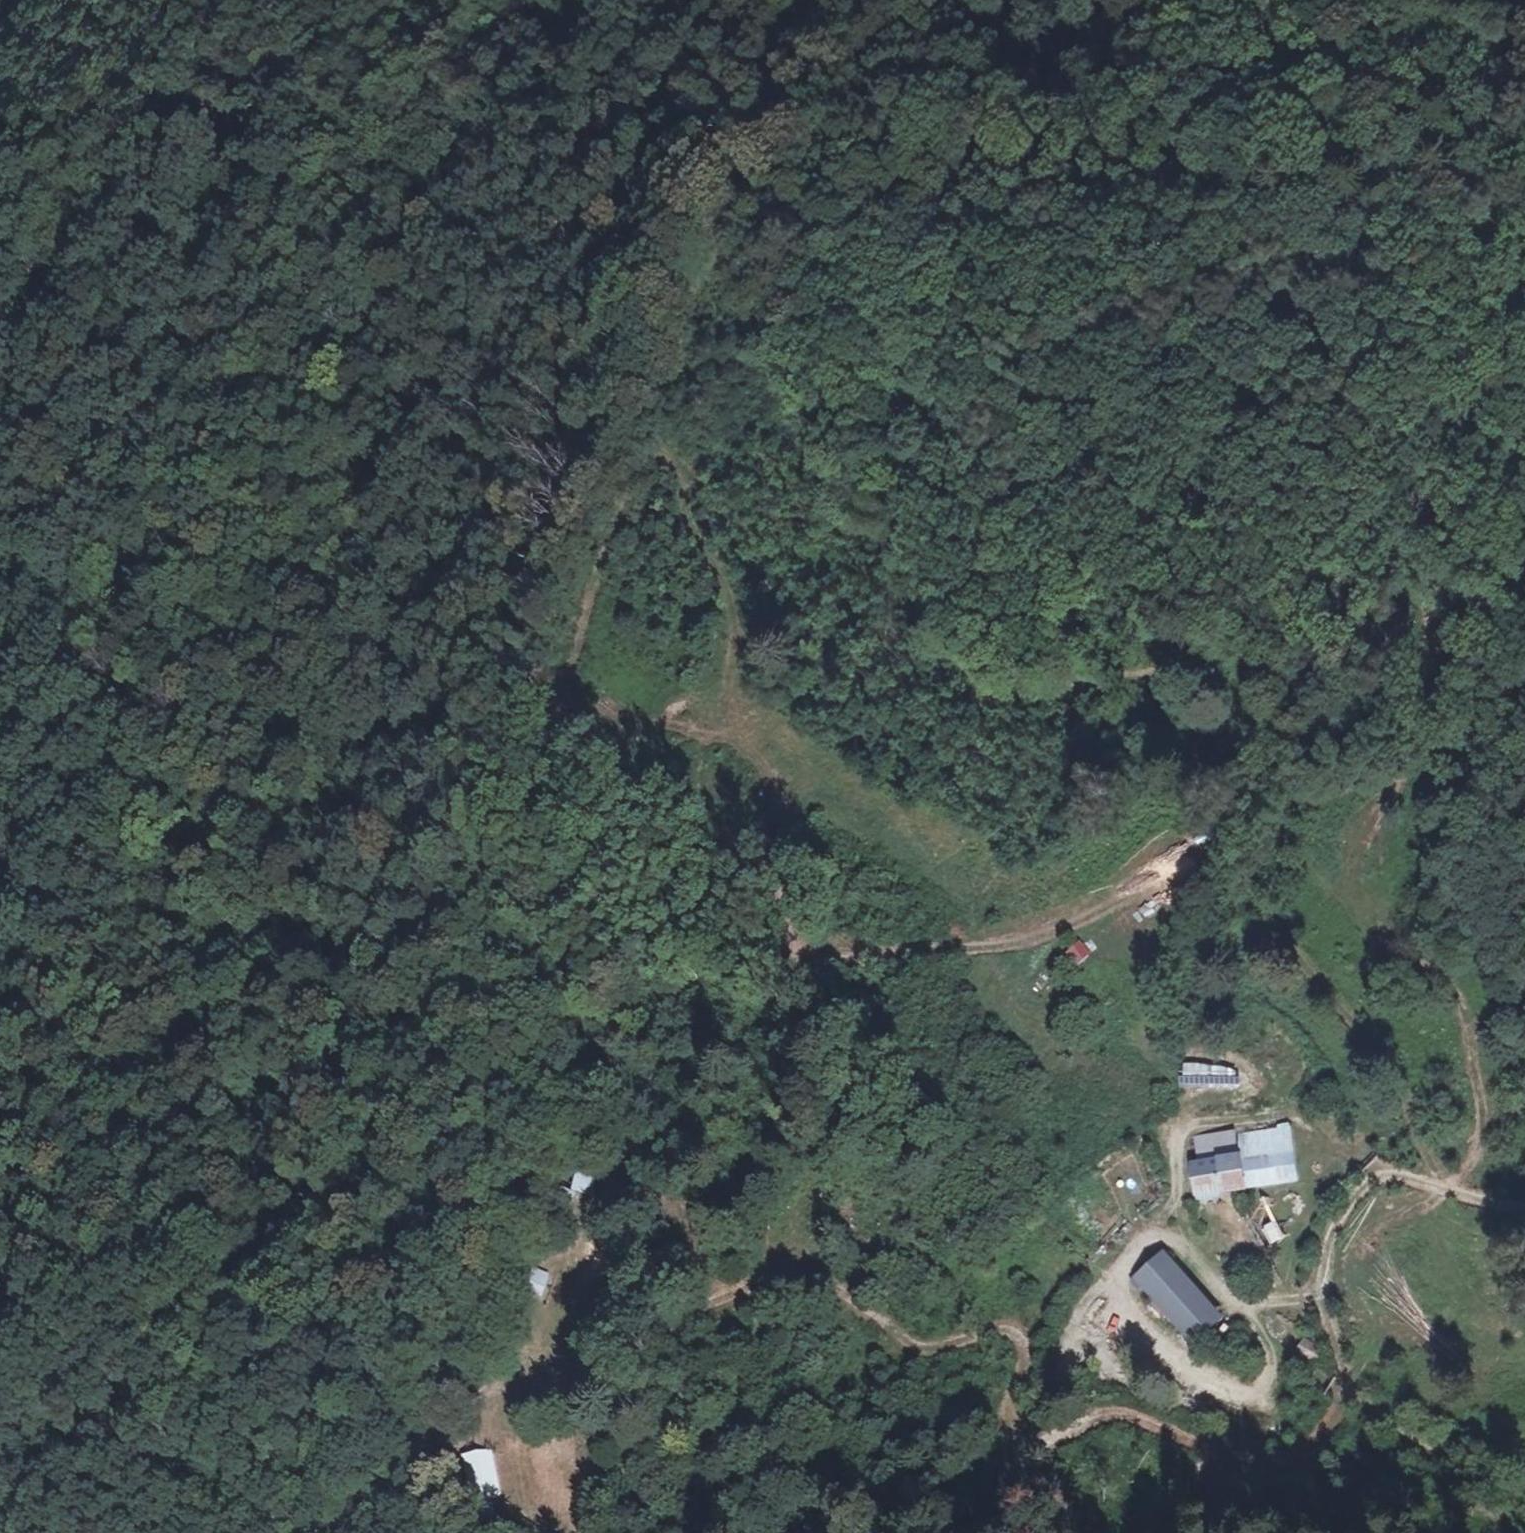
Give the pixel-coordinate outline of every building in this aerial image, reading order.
[(1076,938),(1067,952),(1082,961),(1091,948),(1076,938)] [(1183,1082),(1240,1081),(1240,1062),(1183,1063),(1183,1082)] [(1290,1127),(1237,1134),(1240,1162),(1294,1156),(1290,1127)] [(1237,1134),(1194,1139),(1198,1168),(1240,1162),(1237,1134)] [(1240,1162),(1244,1191),(1284,1187),(1281,1158),(1240,1162)] [(1198,1168),(1187,1169),(1192,1206),(1245,1199),(1244,1191),(1240,1162),(1198,1168)] [(589,1195),(595,1175),(573,1167),(567,1188),(589,1195)] [(1226,1316),(1164,1251),(1133,1281),(1194,1345),(1226,1316)] [(541,1294),(550,1271),(529,1263),(520,1286),(541,1294)] [(1325,1353),(1303,1338),(1291,1355),(1314,1370),(1325,1353)] [(463,1449),(468,1502),(497,1500),(492,1446),(463,1449)]
